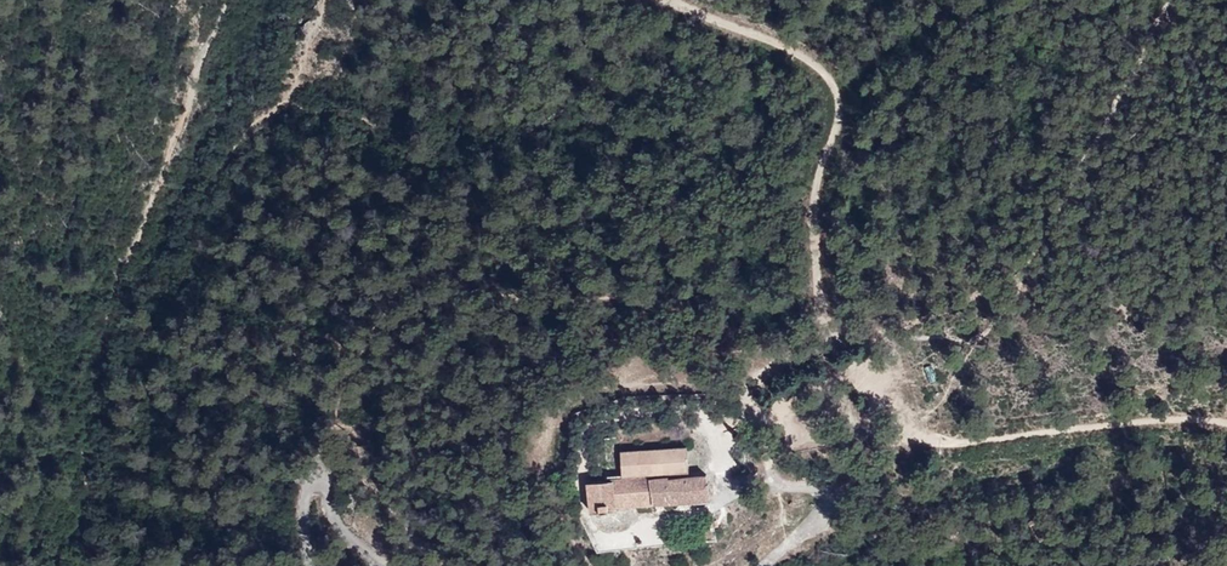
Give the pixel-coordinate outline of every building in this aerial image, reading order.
[(687,447),(621,450),(622,474),(688,472),(687,447)] [(647,480),(647,476),(612,478),(612,481),(585,483),(591,513),(617,511),(617,508),(651,505),(647,480)] [(711,502),(708,476),(672,480),(671,477),(647,480),(651,505),(711,502)]
